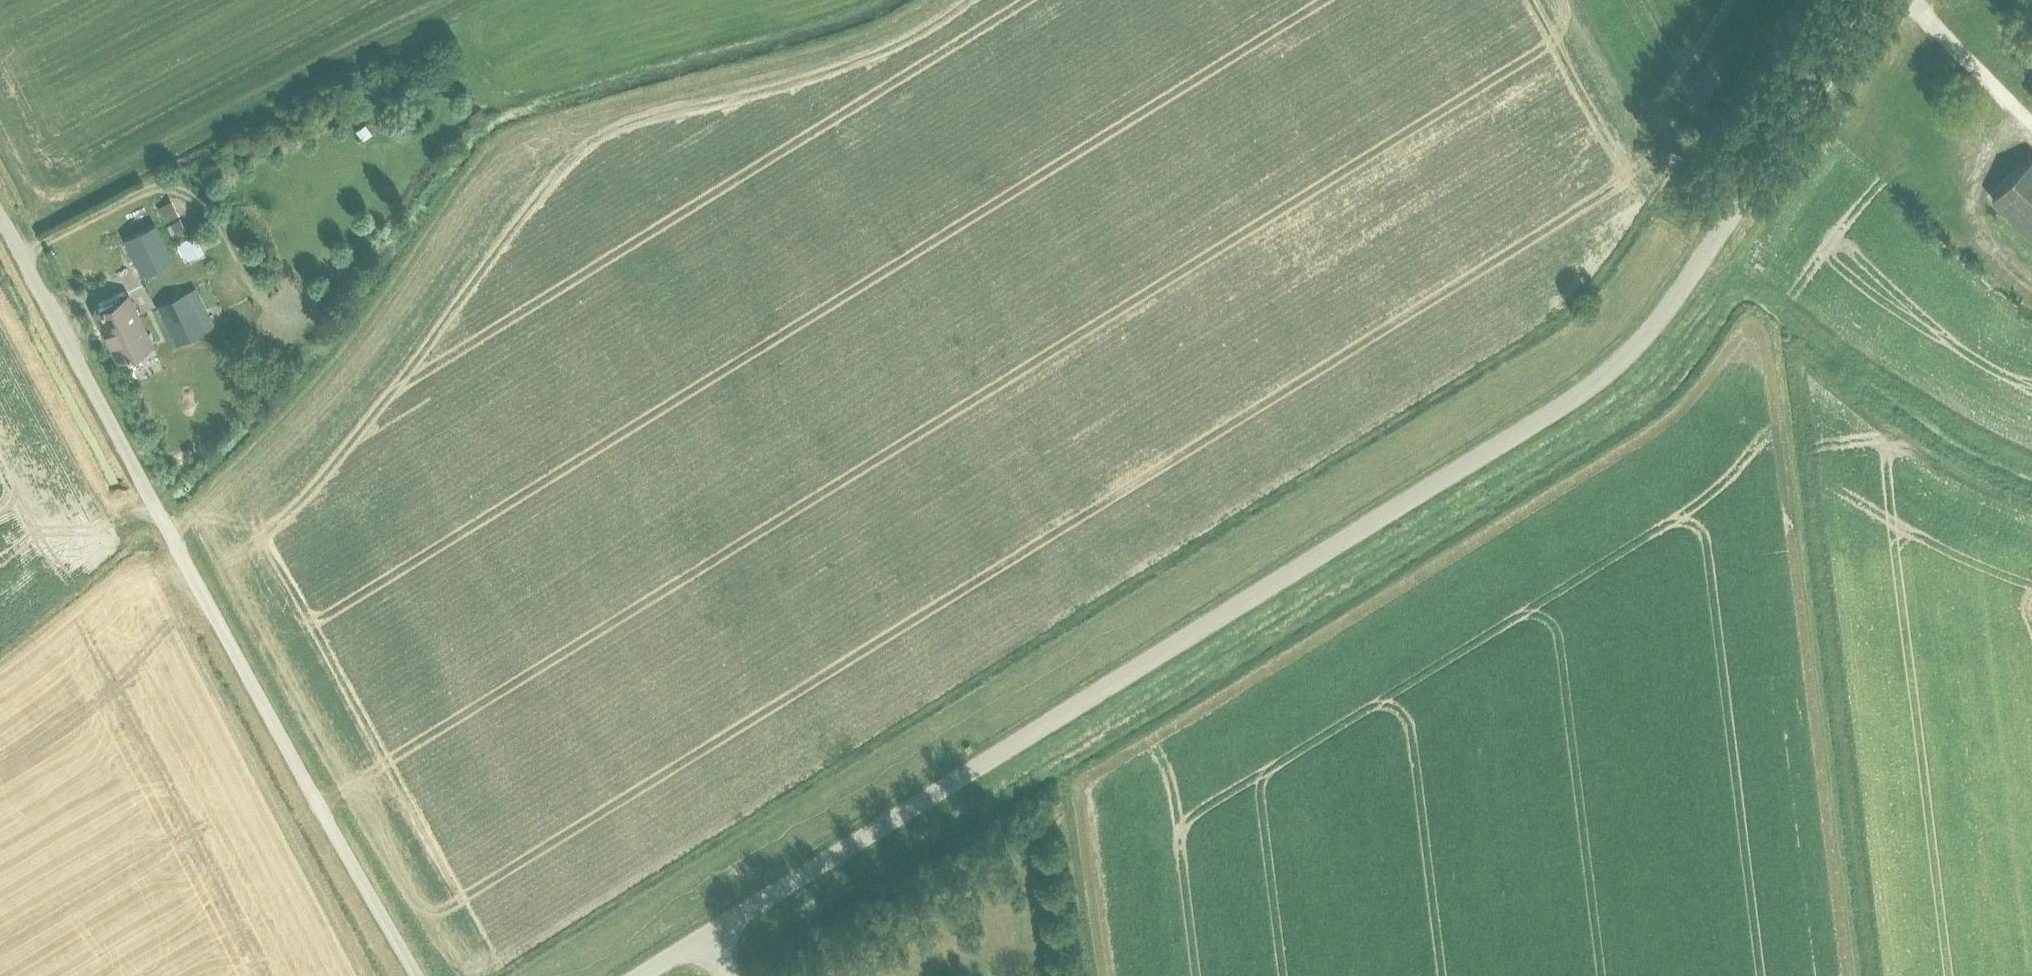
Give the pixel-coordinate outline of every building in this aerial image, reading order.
[(2031,237),(2031,154),(1991,197),(2031,237)] [(174,238),(184,233),(169,203),(158,208),(174,238)] [(156,225),(123,240),(141,277),(173,261),(156,225)] [(205,330),(187,294),(159,308),(176,343),(205,330)] [(113,301),(94,311),(109,340),(112,339),(121,358),(153,342),(131,300),(116,307),(113,301)]
